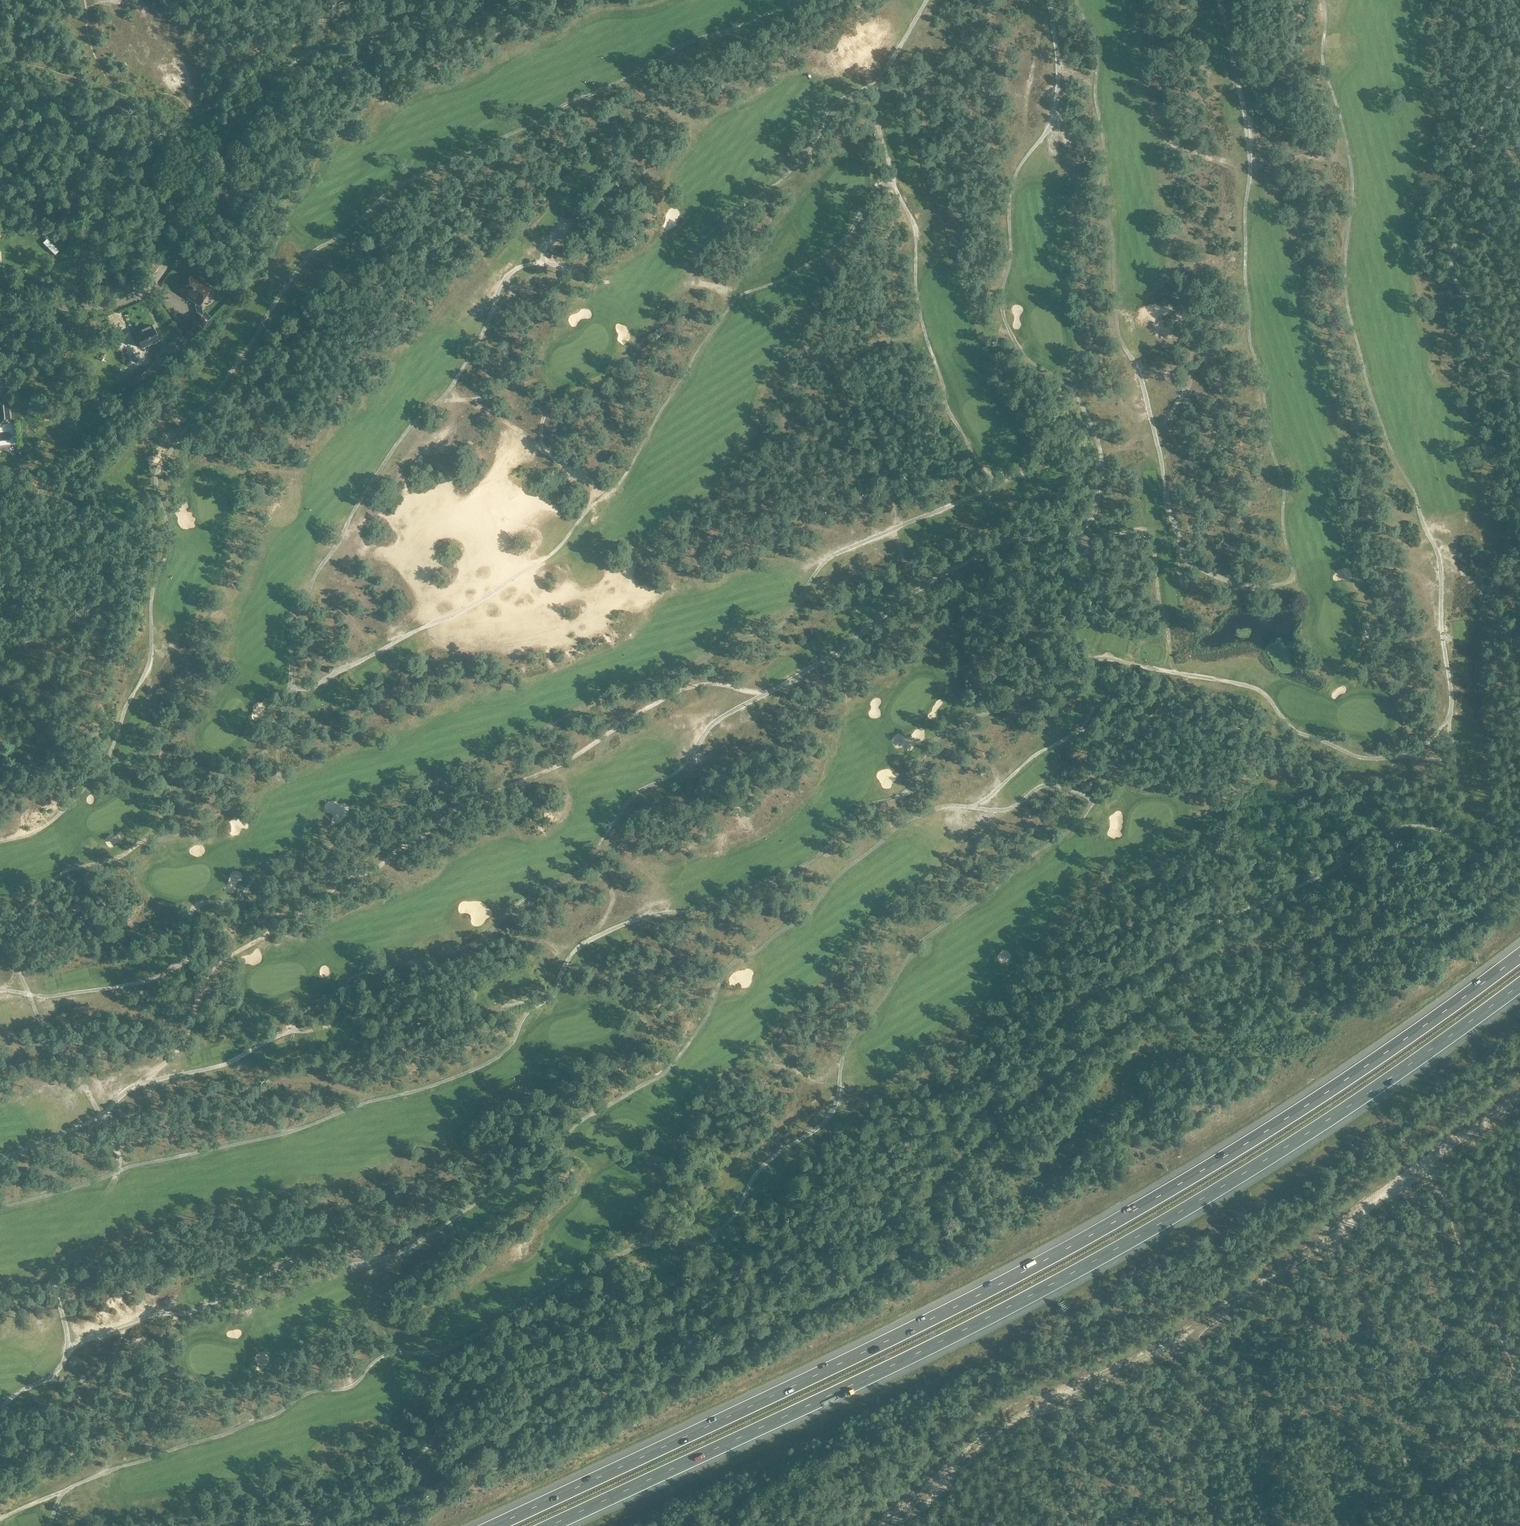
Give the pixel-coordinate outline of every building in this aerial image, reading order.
[(196,278),(192,275),(180,292),(196,303),(195,305),(197,312),(201,316),(203,314),(201,304),(212,289),(203,283),(205,281),(204,279),(199,276),(197,276),(196,278)] [(207,321),(201,316),(197,312),(183,328),(193,337),(207,321)] [(149,326),(145,328),(146,329),(135,334),(142,349),(148,346),(150,349),(160,344),(152,326),(149,327),(149,326)] [(11,424),(8,399),(0,400),(0,425),(11,424)] [(592,1517),(602,1514),(599,1507),(589,1511),(592,1517)]
